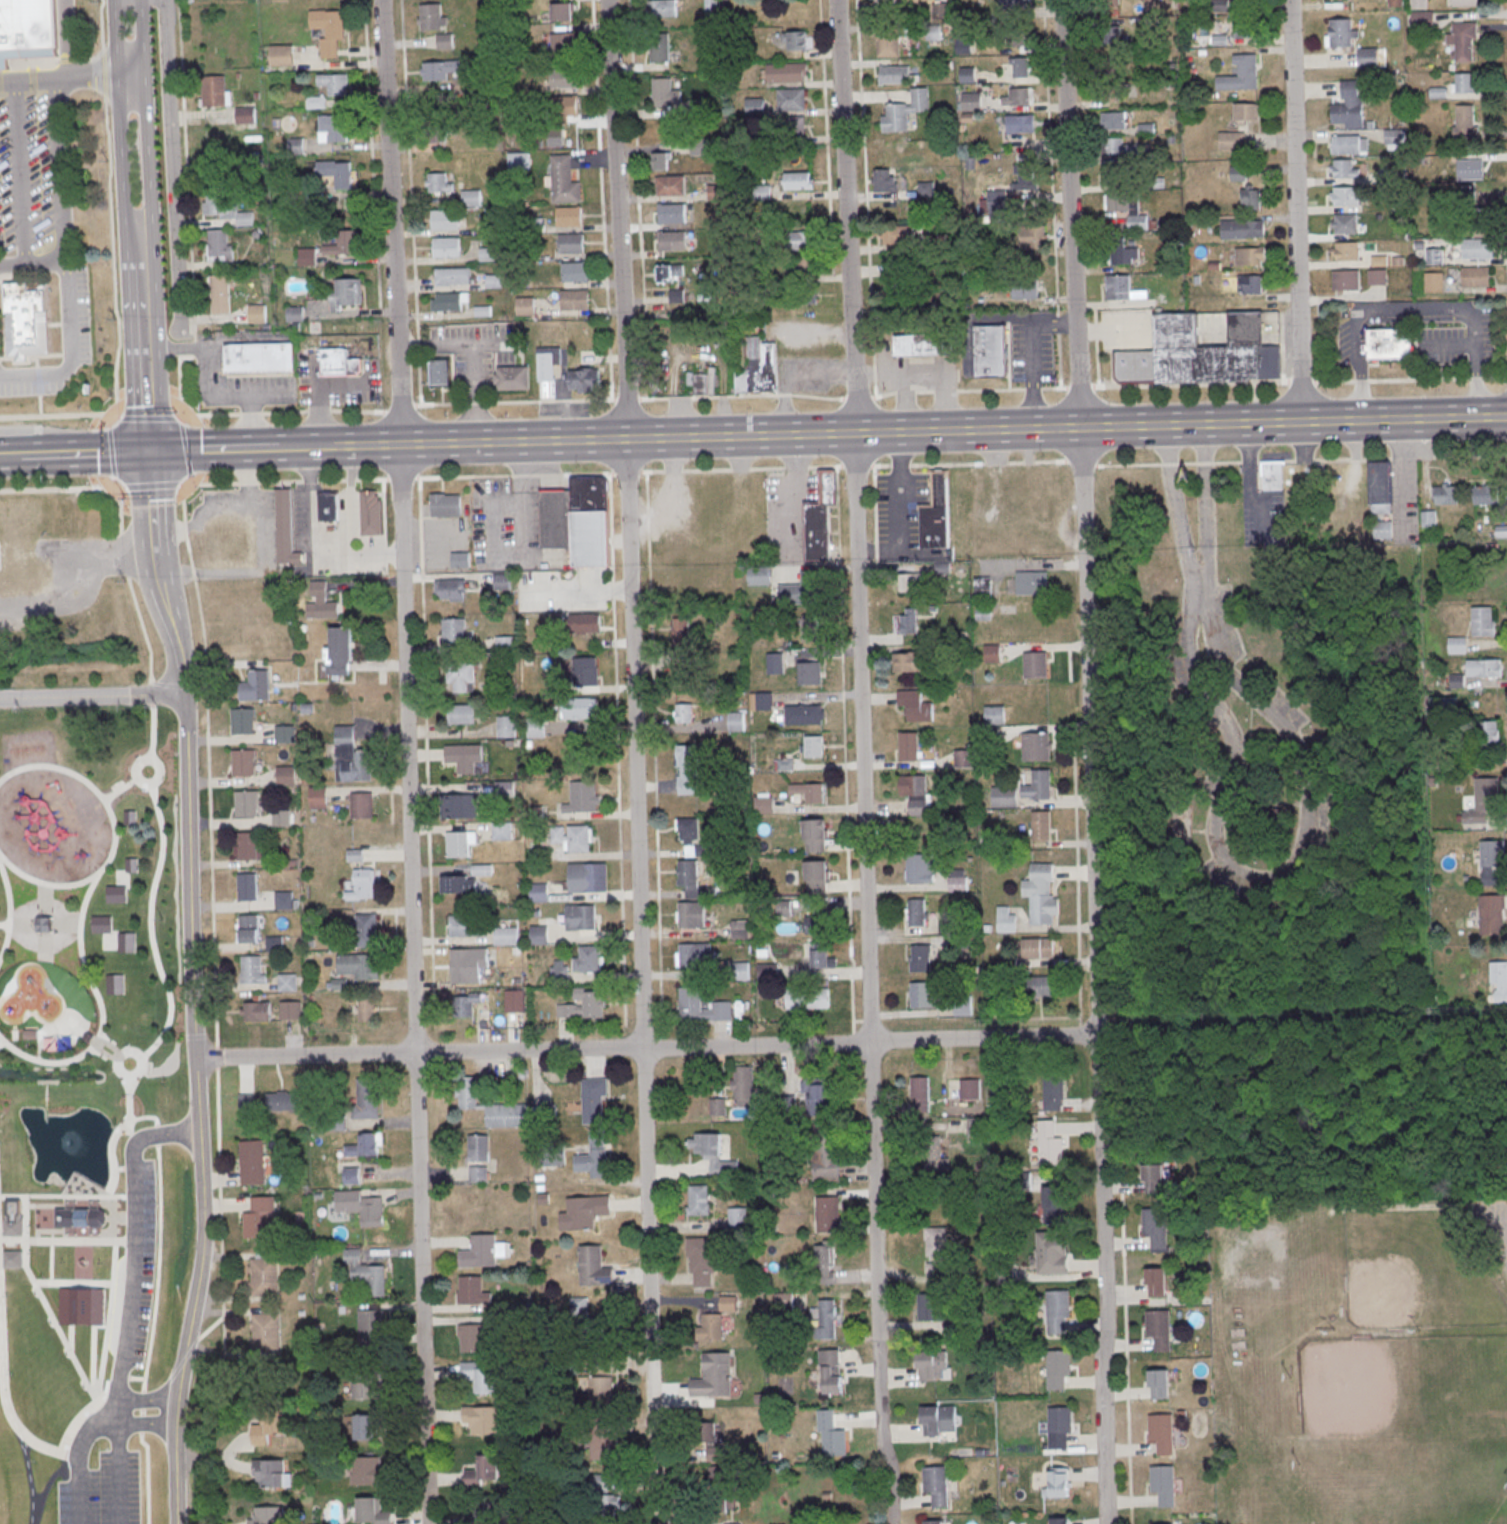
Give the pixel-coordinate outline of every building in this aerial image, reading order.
[(9,71),(0,71),(0,0),(58,0),(61,57),(9,60),(9,71)] [(649,19),(648,1),(676,0),(677,18),(649,19)] [(706,14),(705,0),(720,0),(721,13),(706,14)] [(876,13),(876,0),(896,0),(896,4),(891,4),(891,13),(876,13)] [(1000,10),(1000,0),(1031,0),(1031,3),(1027,3),(1027,9),(1000,10)] [(1210,12),(1211,0),(1229,0),(1229,13),(1210,12)] [(1389,8),(1388,0),(1403,0),(1403,8),(1389,8)] [(1411,11),(1411,0),(1428,0),(1428,11),(1411,11)] [(1453,8),(1453,0),(1479,0),(1479,8),(1453,8)] [(949,3),(950,17),(935,18),(935,4),(949,3)] [(553,24),(552,5),(576,4),(576,13),(573,13),(573,23),(553,24)] [(420,6),(441,5),(442,18),(448,18),(449,28),(442,28),(442,32),(422,33),(422,26),(419,27),(418,20),(421,20),(420,6)] [(311,13),(344,11),(346,41),(338,42),(339,59),(322,60),(321,40),(327,40),(327,30),(311,30),(311,13)] [(1413,32),(1434,31),(1434,13),(1412,13),(1413,32)] [(1234,40),(1234,18),(1256,17),(1256,34),(1248,34),(1248,39),(1234,40)] [(1330,49),(1329,20),(1352,20),(1352,32),(1359,31),(1360,39),(1352,39),(1352,48),(1330,49)] [(1456,64),(1455,35),(1452,35),(1452,24),(1477,24),(1477,35),(1473,35),(1473,63),(1456,64)] [(928,41),(927,26),(942,26),(942,41),(928,41)] [(957,26),(958,55),(972,54),(972,41),(967,41),(967,26),(957,26)] [(1099,28),(1121,27),(1121,36),(1116,36),(1116,44),(1101,45),(1099,28)] [(1030,47),(1029,41),(1033,41),(1032,29),(1020,29),(1020,47),(1030,47)] [(879,58),(878,30),(900,30),(901,58),(879,58)] [(808,33),(808,51),(790,52),(790,33),(808,33)] [(551,36),(553,61),(577,59),(576,34),(551,36)] [(651,63),(671,63),(670,34),(651,35),(651,63)] [(437,36),(453,36),(454,51),(438,51),(437,36)] [(1213,47),(1213,36),(1228,36),(1228,47),(1213,47)] [(271,47),(295,46),(295,67),(271,68),(271,47)] [(1359,69),(1359,49),(1378,49),(1378,68),(1359,69)] [(1234,66),(1234,56),(1257,56),(1258,91),(1217,91),(1217,78),(1239,77),(1238,66),(1234,66)] [(1030,78),(1015,79),(1014,66),(1010,66),(1010,59),(1029,58),(1030,78)] [(1104,75),(1103,58),(1123,58),(1123,67),(1118,67),(1118,75),(1104,75)] [(424,83),(424,78),(422,78),(421,70),(424,70),(424,64),(464,62),(464,73),(447,74),(447,82),(424,83)] [(769,84),(768,65),(808,64),(809,77),(805,77),(805,83),(769,84)] [(881,66),(884,66),(884,68),(910,67),(910,84),(884,85),(884,86),(880,87),(880,80),(881,80),(881,66)] [(977,84),(976,68),(961,68),(962,84),(977,84)] [(552,90),(551,70),(577,69),(578,89),(552,90)] [(1456,94),(1456,74),(1474,74),(1475,93),(1456,94)] [(318,76),(348,75),(349,97),(329,98),(329,87),(318,87),(318,76)] [(204,108),(203,78),(226,77),(227,107),(204,108)] [(454,80),(470,79),(471,95),(455,95),(454,80)] [(654,108),(653,80),(672,79),(673,92),(681,91),(682,104),(673,104),(673,108),(654,108)] [(1332,125),(1345,125),(1346,130),(1364,130),(1363,98),(1358,98),(1358,82),(1341,82),(1342,105),(1331,106),(1332,125)] [(1105,103),(1104,86),(1119,85),(1120,102),(1105,103)] [(908,107),(913,106),(912,89),(929,88),(930,113),(909,114),(908,107)] [(1430,99),(1430,88),(1447,88),(1447,99),(1430,99)] [(1003,107),(1003,98),(1011,98),(1010,89),(1034,89),(1034,106),(1003,107)] [(807,112),(806,90),(778,91),(779,112),(807,112)] [(983,111),(982,94),(963,94),(964,112),(983,111)] [(307,98),(327,97),(327,110),(308,111),(307,98)] [(554,126),(553,98),(579,98),(580,117),(569,117),(569,125),(554,126)] [(765,99),(765,116),(747,117),(746,99),(765,99)] [(883,134),(883,117),(888,116),(887,105),(908,104),(908,107),(909,114),(909,132),(883,134)] [(1235,123),(1235,106),(1262,105),(1263,117),(1257,117),(1258,123),(1235,123)] [(1453,139),(1453,127),(1457,127),(1457,106),(1475,106),(1475,127),(1479,127),(1479,139),(1453,139)] [(237,126),(236,110),(255,109),(256,125),(237,126)] [(1103,131),(1102,113),(1125,112),(1126,130),(1103,131)] [(1008,135),(1007,117),(1035,115),(1036,134),(1008,135)] [(319,117),(349,116),(350,133),(348,140),(348,143),(329,143),(329,133),(320,133),(319,117)] [(806,118),(806,139),(779,139),(778,118),(806,118)] [(446,145),(427,146),(425,122),(445,121),(446,145)] [(1139,135),(1139,125),(1155,124),(1156,135),(1139,135)] [(1404,144),(1404,129),(1385,129),(1385,144),(1404,144)] [(1220,151),(1220,133),(1246,133),(1246,151),(1220,151)] [(1334,156),(1333,138),(1360,137),(1360,155),(1334,156)] [(1108,157),(1107,139),(1123,138),(1123,146),(1137,145),(1137,155),(1108,157)] [(691,157),(709,156),(708,139),(691,140),(691,157)] [(653,172),(653,154),(671,153),(672,161),(668,161),(668,172),(653,172)] [(530,155),(531,171),(509,172),(509,156),(530,155)] [(552,157),(553,204),(582,203),(581,183),(573,184),(572,156),(552,157)] [(1334,180),(1334,173),(1331,173),(1331,166),(1334,166),(1334,161),(1353,160),(1353,171),(1360,170),(1360,179),(1334,180)] [(1459,181),(1458,160),(1483,160),(1484,180),(1459,181)] [(318,177),(336,177),(336,190),(352,190),(351,162),(318,163),(318,177)] [(1014,191),(1014,183),(1020,183),(1020,176),(1015,176),(1015,166),(1028,165),(1029,173),(1034,173),(1034,181),(1038,181),(1038,190),(1014,191)] [(1389,183),(1389,166),(1407,165),(1407,182),(1389,183)] [(1108,185),(1107,167),(1135,166),(1135,174),(1129,174),(1129,184),(1108,185)] [(1231,182),(1231,167),(1248,167),(1248,182),(1231,182)] [(877,194),(876,185),(873,185),(873,179),(876,179),(876,171),(891,170),(891,178),(896,178),(896,184),(900,184),(900,193),(877,194)] [(787,191),(786,174),(812,173),(812,181),(816,180),(816,190),(787,191)] [(428,175),(429,182),(427,182),(427,189),(430,188),(430,194),(454,193),(454,185),(447,185),(447,174),(428,175)] [(657,188),(656,178),(686,177),(686,197),(658,197),(658,188),(657,188)] [(1150,189),(1149,179),(1164,178),(1165,189),(1150,189)] [(920,198),(920,183),(935,182),(936,198),(920,198)] [(1243,205),(1243,191),(1247,191),(1247,185),(1254,185),(1255,191),(1261,191),(1262,211),(1247,211),(1247,205),(1243,205)] [(709,200),(709,186),(725,186),(725,199),(709,200)] [(772,201),(772,186),(755,186),(755,201),(772,201)] [(1335,207),(1335,199),(1329,200),(1329,194),(1334,193),(1334,188),(1360,187),(1360,207),(1335,207)] [(307,206),(306,188),(324,188),(325,205),(307,206)] [(205,217),(204,204),(208,204),(207,190),(230,189),(231,205),(238,205),(239,213),(254,212),(255,226),(238,227),(237,219),(222,220),(221,216),(205,217)] [(991,220),(988,192),(1006,190),(1009,219),(991,220)] [(1461,206),(1461,190),(1476,190),(1476,205),(1461,206)] [(463,192),(481,191),(482,207),(463,208),(463,192)] [(1109,213),(1109,195),(1131,195),(1132,212),(1109,213)] [(660,226),(660,206),(686,205),(686,225),(660,226)] [(1479,207),(1479,231),(1491,230),(1491,207),(1479,207)] [(558,228),(558,209),(582,208),(583,227),(558,228)] [(432,211),(458,211),(459,231),(432,232),(432,211)] [(1336,235),(1336,230),(1332,230),(1332,223),(1336,223),(1335,216),(1357,215),(1358,235),(1336,235)] [(1129,231),(1129,217),(1148,216),(1148,231),(1129,231)] [(544,219),(544,233),(529,234),(528,219),(544,219)] [(1223,240),(1222,222),(1261,221),(1261,223),(1265,223),(1266,239),(1223,240)] [(916,244),(915,226),(884,227),(884,234),(881,234),(881,240),(884,240),(884,246),(916,244)] [(1021,250),(1021,227),(1046,226),(1046,236),(1049,235),(1049,241),(1046,241),(1046,249),(1021,250)] [(209,231),(228,230),(228,246),(234,246),(234,260),(222,261),(222,258),(210,258),(209,231)] [(324,256),(324,247),(339,246),(338,232),(358,231),(359,255),(324,256)] [(815,250),(814,232),(786,233),(787,252),(815,250)] [(660,254),(660,234),(687,233),(687,253),(660,254)] [(932,250),(931,235),(947,234),(948,250),(932,250)] [(560,236),(560,255),(584,255),(584,236),(560,236)] [(1113,265),(1111,239),(1125,238),(1126,248),(1139,248),(1140,259),(1133,259),(1133,264),(1113,265)] [(433,240),(460,239),(461,259),(434,259),(433,240)] [(1464,261),(1463,241),(1494,241),(1494,260),(1464,261)] [(1337,262),(1336,254),(1333,254),(1333,250),(1336,249),(1336,244),(1359,243),(1359,262),(1337,262)] [(1237,267),(1236,248),(1266,247),(1267,262),(1262,262),(1262,267),(1237,267)] [(480,248),(495,248),(495,262),(480,262),(480,248)] [(300,267),(299,249),(316,249),(317,266),(300,267)] [(1427,266),(1427,249),(1443,249),(1444,265),(1427,266)] [(816,277),(815,257),(800,258),(801,278),(816,277)] [(1372,267),(1372,257),(1388,257),(1388,267),(1372,267)] [(563,265),(564,284),(590,283),(589,264),(563,265)] [(1463,289),(1463,268),(1490,268),(1491,288),(1463,289)] [(436,270),(471,269),(472,286),(436,287),(436,270)] [(659,286),(659,269),(671,269),(672,278),(666,278),(666,286),(659,286)] [(1369,287),(1368,271),(1387,270),(1387,286),(1369,287)] [(1334,292),(1334,272),(1360,271),(1361,291),(1334,292)] [(1426,293),(1426,273),(1444,273),(1444,293),(1426,293)] [(487,276),(502,275),(503,289),(487,290),(487,276)] [(1108,302),(1107,277),(1130,275),(1132,300),(1108,302)] [(212,316),(210,277),(228,276),(231,315),(212,316)] [(1239,292),(1238,276),(1263,276),(1263,294),(1245,294),(1245,292),(1239,292)] [(337,281),(361,280),(362,305),(340,306),(339,299),(338,299),(337,281)] [(1014,300),(1013,280),(1039,280),(1039,300),(1014,300)] [(5,284),(45,282),(49,353),(27,354),(28,361),(16,361),(16,355),(9,355),(5,284)] [(817,288),(817,305),(803,305),(803,288),(817,288)] [(562,292),(562,312),(590,312),(589,291),(562,292)] [(670,305),(670,291),(685,291),(685,304),(670,305)] [(438,295),(462,295),(462,312),(433,313),(433,302),(438,302),(438,295)] [(517,317),(517,299),(535,299),(535,316),(517,317)] [(249,307),(266,306),(267,323),(250,324),(249,307)] [(288,323),(287,308),(303,307),(304,322),(288,323)] [(476,307),(492,307),(492,318),(476,319),(476,307)] [(1155,350),(1115,350),(1116,377),(1121,383),(1249,381),(1252,378),(1281,377),(1280,345),(1264,345),(1263,311),(1154,313),(1155,350)] [(976,380),(976,327),(1007,326),(1007,380),(976,380)] [(1369,359),(1368,352),(1366,352),(1366,344),(1369,343),(1368,329),(1411,328),(1411,358),(1369,359)] [(896,355),(895,335),(957,333),(957,353),(896,355)] [(778,393),(776,345),(763,345),(762,338),(748,339),(749,371),(736,371),(737,394),(778,393)] [(294,342),(225,344),(225,372),(295,371),(294,342)] [(322,376),(321,347),(348,346),(348,357),(362,357),(363,370),(359,374),(322,376)] [(542,398),(541,381),(539,381),(538,353),(561,352),(561,364),(554,364),(555,397),(542,398)] [(431,386),(429,358),(449,358),(450,385),(431,386)] [(498,389),(498,383),(494,383),(494,372),(498,372),(498,366),(528,365),(529,388),(498,389)] [(568,370),(569,389),(579,388),(579,392),(594,392),(594,388),(600,388),(599,369),(568,370)] [(695,397),(695,376),(709,375),(710,396),(695,397)] [(1371,514),(1370,461),(1391,460),(1392,514),(1371,514)] [(1283,490),(1283,463),(1263,464),(1264,491),(1283,490)] [(830,503),(836,503),(836,469),(821,469),(822,503),(830,503)] [(921,504),(933,504),(932,470),(948,470),(950,548),(922,549),(921,504)] [(571,477),(609,476),(611,568),(575,568),(574,547),(542,548),(541,491),(571,490),(571,477)] [(1433,487),(1434,505),(1459,504),(1458,486),(1433,487)] [(1474,487),(1475,505),(1500,504),(1499,487),(1474,487)] [(277,563),(275,488),(291,488),(293,551),(305,551),(305,562),(277,563)] [(362,535),(361,490),(376,490),(376,495),(379,495),(379,499),(382,499),(382,534),(362,535)] [(319,521),(318,492),(337,491),(338,520),(319,521)] [(432,516),(432,499),(430,499),(430,493),(446,492),(446,495),(459,494),(460,515),(432,516)] [(808,559),(807,503),(822,503),(830,503),(831,559),(808,559)] [(1421,512),(1422,528),(1436,527),(1436,511),(1421,512)] [(244,560),(244,517),(208,517),(208,560),(244,560)] [(1374,539),(1374,521),(1392,521),(1392,539),(1374,539)] [(452,552),(452,567),(470,567),(470,552),(452,552)] [(749,585),(771,585),(771,566),(749,566),(749,585)] [(1017,572),(1048,571),(1049,594),(1018,595),(1017,572)] [(490,589),(510,589),(510,573),(490,573),(490,589)] [(901,573),(924,573),(924,592),(901,592),(901,573)] [(991,598),(991,577),(974,577),(974,598),(991,598)] [(466,601),(466,579),(435,579),(435,601),(466,601)] [(311,597),(311,581),(327,581),(327,597),(326,597),(326,603),(339,603),(339,618),(308,618),(308,604),(317,604),(317,597),(311,597)] [(779,603),(807,603),(807,584),(779,584),(779,603)] [(1472,607),(1493,607),(1493,621),(1496,621),(1496,637),(1473,638),(1472,607)] [(917,633),(917,609),(900,609),(900,633),(917,633)] [(601,633),(600,613),(570,614),(571,633),(601,633)] [(672,618),(672,646),(694,646),(694,618),(672,618)] [(802,640),(817,640),(817,618),(802,618),(802,640)] [(443,646),(443,620),(464,619),(465,645),(443,646)] [(331,660),(331,627),(352,627),(352,659),(349,659),(331,660)] [(497,655),(496,637),(514,637),(515,655),(497,655)] [(1449,638),(1467,638),(1467,654),(1449,655),(1449,638)] [(985,645),(1001,645),(1001,663),(985,664),(985,645)] [(894,649),(917,648),(917,672),(895,672),(894,649)] [(1025,652),(1048,652),(1048,679),(1026,679),(1025,652)] [(767,654),(784,654),(785,675),(768,676),(767,654)] [(326,675),(326,660),(331,660),(349,659),(349,675),(326,675)] [(1467,660),(1501,659),(1501,664),(1502,664),(1502,677),(1479,678),(1479,676),(1468,676),(1467,660)] [(574,685),(574,660),(595,660),(596,685),(574,685)] [(799,663),(822,662),(822,686),(800,686),(799,663)] [(453,683),(447,683),(447,663),(473,663),(474,693),(454,693),(453,683)] [(249,670),(269,669),(270,701),(240,702),(240,682),(250,682),(249,670)] [(1450,675),(1465,675),(1465,689),(1451,689),(1450,675)] [(899,691),(921,691),(921,703),(933,703),(933,722),(908,722),(907,706),(899,706),(899,691)] [(754,694),(773,693),(773,711),(755,712),(754,694)] [(565,719),(565,698),(597,697),(598,718),(565,719)] [(692,704),(675,704),(675,722),(692,722),(692,704)] [(450,724),(450,705),(475,705),(475,724),(450,724)] [(786,706),(787,725),(823,725),(822,705),(786,706)] [(986,707),(1005,706),(1005,724),(986,725),(986,707)] [(232,709),(254,709),(254,735),(233,735),(232,709)] [(728,714),(747,714),(748,732),(729,732),(728,714)] [(498,738),(498,717),(516,717),(516,738),(498,738)] [(527,739),(527,718),(544,718),(545,739),(527,739)] [(1479,722),(1497,721),(1497,729),(1499,729),(1499,752),(1489,752),(1489,768),(1472,768),(1472,752),(1479,751),(1479,722)] [(276,743),(275,726),(294,726),(294,743),(276,743)] [(337,781),(336,726),(354,726),(355,751),(371,751),(371,781),(337,781)] [(981,728),(1000,727),(1000,745),(981,746),(981,728)] [(1023,733),(1050,732),(1051,761),(1024,762),(1023,733)] [(900,733),(919,733),(919,762),(900,762),(900,733)] [(805,736),(824,736),(824,758),(806,759),(805,736)] [(447,762),(447,745),(483,745),(483,762),(475,762),(475,774),(459,774),(459,762),(447,762)] [(676,746),(695,745),(695,752),(701,752),(702,769),(696,769),(697,794),(678,795),(677,776),(681,776),(680,767),(677,767),(676,746)] [(955,750),(973,749),(974,768),(955,768),(955,750)] [(233,751),(255,750),(255,776),(233,776),(233,751)] [(277,785),(277,767),(295,766),(295,785),(277,785)] [(1033,770),(1051,770),(1052,799),(1034,800),(1034,797),(1022,797),(1021,785),(1033,785),(1033,770)] [(900,776),(927,775),(928,816),(910,816),(910,795),(901,795),(900,776)] [(1475,778),(1500,777),(1500,809),(1487,810),(1487,824),(1463,825),(1463,812),(1469,812),(1469,810),(1475,810),(1475,778)] [(562,814),(562,806),(571,805),(571,782),(596,781),(597,812),(562,814)] [(496,798),(496,783),(515,782),(515,798),(496,798)] [(823,803),(823,783),(789,783),(789,793),(801,793),(801,803),(823,803)] [(992,787),(1017,786),(1018,807),(993,808),(992,787)] [(310,809),(310,787),(327,787),(327,808),(310,809)] [(236,791),(258,791),(258,816),(236,817),(236,791)] [(353,818),(352,793),(373,792),(374,818),(353,818)] [(442,818),(442,794),(478,794),(478,818),(442,818)] [(755,797),(774,797),(774,815),(755,815),(755,797)] [(272,826),(272,811),(290,810),(290,826),(272,826)] [(126,811),(137,811),(137,825),(126,825),(126,811)] [(1033,812),(1051,811),(1052,841),(1034,841),(1033,812)] [(675,818),(675,841),(686,841),(686,845),(699,845),(699,818),(675,818)] [(804,820),(826,819),(827,839),(825,839),(826,852),(808,853),(807,839),(805,839),(804,820)] [(493,841),(492,823),(512,822),(512,840),(493,841)] [(569,852),(569,827),(590,826),(591,852),(569,852)] [(239,833),(257,832),(258,859),(237,860),(237,856),(234,856),(234,847),(239,846),(239,833)] [(448,857),(447,832),(469,832),(469,857),(448,857)] [(1480,841),(1504,840),(1505,850),(1501,850),(1502,867),(1493,867),(1493,871),(1500,871),(1500,886),(1483,886),(1482,867),(1481,867),(1480,841)] [(348,862),(348,850),(363,849),(363,862),(348,862)] [(907,854),(934,854),(934,883),(907,884),(907,854)] [(126,858),(138,858),(138,874),(126,874),(126,858)] [(805,860),(827,860),(828,880),(826,880),(827,893),(809,894),(808,880),(806,880),(805,860)] [(679,861),(697,861),(698,887),(717,887),(717,898),(686,899),(685,886),(680,887),(679,861)] [(1031,863),(1054,863),(1054,882),(1051,882),(1051,895),(1054,895),(1054,898),(1059,898),(1059,915),(1054,915),(1054,925),(1030,924),(1030,897),(1023,897),(1023,880),(1031,880),(1031,863)] [(570,864),(604,864),(605,888),(571,889),(570,864)] [(473,877),(473,865),(492,865),(492,877),(473,877)] [(355,869),(355,891),(346,891),(346,898),(376,897),(376,868),(355,869)] [(238,874),(257,874),(258,900),(239,901),(238,874)] [(443,892),(443,875),(468,874),(468,879),(476,879),(477,892),(443,892)] [(949,876),(967,875),(968,892),(949,892),(949,876)] [(531,884),(549,884),(550,902),(531,902),(531,884)] [(108,887),(127,887),(127,904),(108,904),(108,887)] [(276,910),(275,892),(293,891),(293,909),(276,910)] [(1480,896),(1480,936),(1504,935),(1504,909),(1506,909),(1506,895),(1480,896)] [(909,899),(925,899),(925,927),(910,927),(909,899)] [(679,902),(704,901),(705,926),(679,927),(679,902)] [(565,905),(596,904),(597,929),(566,930),(565,905)] [(357,947),(356,915),(377,914),(378,947),(357,947)] [(804,934),(825,934),(825,914),(804,914),(804,934)] [(240,916),(258,915),(259,942),(241,942),(240,916)] [(998,915),(1017,915),(1017,933),(998,933),(998,915)] [(452,937),(451,917),(478,916),(479,937),(452,937)] [(93,917),(112,917),(111,934),(93,934),(93,917)] [(733,920),(751,920),(752,938),(733,938),(733,920)] [(495,946),(495,928),(518,927),(519,945),(495,946)] [(532,927),(549,927),(549,945),(532,945),(532,927)] [(120,934),(136,934),(136,953),(120,953),(120,934)] [(267,951),(266,937),(282,937),(283,951),(267,951)] [(1024,939),(1055,938),(1055,958),(1024,958),(1024,939)] [(679,943),(679,966),(713,966),(713,943),(679,943)] [(912,945),(930,944),(931,974),(913,974),(912,945)] [(581,946),(601,946),(602,972),(582,972),(582,971),(574,971),(574,958),(581,958),(581,946)] [(828,947),(811,947),(811,968),(828,968),(828,947)] [(452,983),(451,949),(489,948),(489,967),(481,968),(481,983),(452,983)] [(242,956),(261,955),(261,975),(266,975),(266,983),(242,984),(242,956)] [(337,975),(337,956),(374,955),(374,966),(379,966),(379,979),(374,979),(374,981),(355,981),(354,975),(337,975)] [(1000,958),(1017,957),(1017,974),(1001,974),(1000,958)] [(730,962),(749,962),(749,980),(731,980),(730,962)] [(1490,963),(1506,962),(1506,1004),(1494,1004),(1494,990),(1497,990),(1497,984),(1491,984),(1490,963)] [(758,964),(778,964),(779,980),(758,980),(758,964)] [(551,967),(569,966),(570,985),(552,985),(551,967)] [(279,992),(278,975),(296,974),(296,992),(279,992)] [(108,975),(124,976),(124,992),(107,992),(108,975)] [(1022,977),(1053,977),(1054,996),(1022,997),(1022,977)] [(332,990),(332,980),(347,979),(347,990),(332,990)] [(911,983),(939,982),(939,1007),(912,1008),(911,983)] [(680,987),(701,987),(702,1010),(713,1010),(713,1002),(732,1002),(733,1021),(681,1022),(680,987)] [(605,1017),(605,989),(576,989),(576,1003),(557,1003),(557,1017),(605,1017)] [(787,990),(830,989),(830,1008),(787,1009),(787,990)] [(506,991),(525,991),(525,1012),(506,1013),(506,991)] [(454,1017),(454,996),(470,996),(470,993),(482,993),(482,1002),(473,1003),(474,1017),(454,1017)] [(359,1022),(358,996),(374,995),(374,1006),(377,1006),(377,1011),(374,1012),(374,1021),(359,1022)] [(954,996),(971,995),(972,1016),(955,1016),(954,996)] [(245,1021),(245,1014),(240,1015),(240,1008),(244,1008),(244,1002),(270,1002),(270,1021),(245,1021)] [(280,1020),(280,1002),(300,1002),(300,1020),(280,1020)] [(24,1038),(24,1028),(36,1028),(36,1038),(24,1038)] [(733,1098),(753,1098),(753,1066),(734,1065),(733,1098)] [(1044,1072),(1044,1111),(1062,1111),(1062,1100),(1065,1100),(1064,1072),(1044,1072)] [(929,1076),(911,1076),(911,1112),(929,1112),(929,1076)] [(353,1119),(352,1105),(358,1105),(357,1078),(378,1077),(379,1118),(353,1119)] [(529,1127),(528,1104),(477,1106),(476,1077),(458,1078),(459,1110),(486,1109),(486,1129),(529,1127)] [(582,1080),(607,1079),(608,1096),(603,1096),(604,1123),(583,1124),(582,1080)] [(961,1082),(980,1081),(981,1098),(961,1099),(961,1082)] [(806,1082),(806,1115),(831,1115),(831,1082),(806,1082)] [(991,1082),(1007,1082),(1008,1107),(991,1107),(991,1082)] [(267,1111),(267,1094),(278,1093),(278,1092),(288,1091),(288,1093),(299,1093),(299,1110),(267,1111)] [(239,1112),(239,1094),(254,1094),(254,1111),(239,1112)] [(710,1115),(726,1115),(726,1098),(710,1098),(710,1115)] [(319,1131),(319,1117),(346,1116),(346,1131),(319,1131)] [(968,1119),(987,1119),(987,1136),(968,1136),(968,1119)] [(1040,1121),(1056,1120),(1056,1138),(1064,1137),(1065,1163),(1041,1164),(1040,1121)] [(574,1172),(574,1155),(590,1155),(590,1130),(605,1129),(607,1178),(592,1178),(591,1171),(574,1172)] [(345,1157),(345,1146),(361,1145),(360,1133),(377,1132),(378,1155),(345,1157)] [(688,1156),(711,1156),(711,1176),(737,1176),(737,1159),(721,1159),(721,1133),(688,1133),(688,1156)] [(491,1162),(490,1135),(468,1135),(468,1163),(491,1162)] [(922,1136),(941,1136),(941,1158),(950,1158),(950,1171),(923,1171),(922,1136)] [(240,1142),(263,1141),(265,1185),(242,1185),(240,1142)] [(565,1165),(564,1147),(540,1148),(541,1166),(565,1165)] [(814,1179),(839,1179),(839,1149),(814,1149),(814,1179)] [(1144,1163),(1164,1163),(1164,1193),(1147,1193),(1146,1181),(1144,1181),(1144,1163)] [(489,1166),(468,1167),(469,1183),(490,1182),(489,1166)] [(345,1184),(344,1168),(360,1167),(360,1184),(345,1184)] [(1012,1174),(1032,1174),(1032,1190),(1013,1191),(1012,1174)] [(690,1186),(709,1185),(710,1215),(687,1216),(687,1207),(690,1207),(690,1186)] [(1043,1186),(1044,1224),(1069,1224),(1068,1204),(1066,1204),(1065,1186),(1043,1186)] [(336,1212),(336,1191),(361,1190),(362,1198),(382,1198),(383,1227),(361,1228),(361,1211),(336,1212)] [(539,1194),(549,1194),(550,1205),(539,1205),(539,1194)] [(567,1198),(611,1195),(612,1214),(597,1215),(597,1219),(595,1219),(595,1230),(561,1232),(560,1212),(568,1212),(567,1198)] [(244,1213),(252,1213),(252,1198),(276,1197),(276,1213),(264,1213),(265,1239),(245,1239),(244,1213)] [(817,1197),(839,1197),(840,1232),(818,1233),(817,1197)] [(8,1202),(23,1202),(23,1219),(25,1219),(24,1237),(6,1236),(6,1219),(8,1219),(8,1202)] [(748,1208),(729,1208),(729,1232),(748,1232),(748,1208)] [(1167,1209),(1143,1209),(1144,1235),(1152,1235),(1152,1250),(1168,1250),(1167,1209)] [(57,1210),(103,1210),(106,1214),(106,1224),(103,1228),(57,1228),(57,1210)] [(925,1228),(947,1227),(948,1243),(954,1243),(954,1259),(948,1259),(949,1277),(927,1277),(927,1263),(935,1263),(935,1256),(927,1257),(927,1240),(925,1240),(925,1228)] [(1038,1232),(1055,1232),(1055,1235),(1066,1235),(1066,1244),(1068,1244),(1068,1255),(1069,1256),(1069,1274),(1039,1275),(1038,1232)] [(461,1267),(460,1251),(472,1250),(472,1236),(496,1235),(497,1266),(461,1267)] [(687,1237),(715,1237),(716,1273),(713,1273),(713,1287),(696,1287),(695,1273),(692,1273),(691,1258),(687,1258),(687,1237)] [(834,1283),(834,1241),(815,1241),(815,1283),(834,1283)] [(581,1285),(579,1246),(602,1245),(603,1268),(613,1268),(614,1284),(581,1285)] [(367,1297),(386,1296),(386,1266),(368,1266),(368,1265),(361,1265),(361,1249),(344,1249),(345,1264),(352,1264),(352,1281),(367,1281),(367,1297)] [(5,1251),(24,1251),(24,1268),(5,1268),(5,1251)] [(251,1259),(277,1258),(278,1295),(252,1296),(251,1259)] [(997,1266),(1014,1266),(1015,1283),(997,1283),(997,1266)] [(1147,1268),(1167,1267),(1168,1297),(1150,1298),(1149,1284),(1148,1284),(1147,1268)] [(492,1304),(492,1292),(482,1292),(482,1276),(459,1277),(459,1304),(492,1304)] [(1048,1291),(1070,1291),(1071,1317),(1066,1317),(1067,1334),(1048,1335),(1048,1291)] [(944,1321),(944,1294),(918,1294),(918,1321),(944,1321)] [(603,1342),(583,1343),(582,1315),(570,1315),(570,1298),(588,1298),(588,1319),(603,1318),(603,1342)] [(813,1304),(835,1304),(836,1339),(814,1340),(813,1304)] [(360,1311),(386,1310),(387,1347),(361,1348),(360,1311)] [(1170,1310),(1146,1311),(1147,1337),(1155,1337),(1155,1352),(1171,1351),(1170,1310)] [(253,1314),(279,1313),(280,1351),(254,1352),(253,1314)] [(722,1313),(698,1313),(698,1340),(722,1340),(722,1313)] [(485,1351),(484,1324),(461,1325),(462,1352),(485,1351)] [(820,1349),(820,1393),(841,1393),(841,1349),(820,1349)] [(1048,1351),(1070,1350),(1071,1377),(1066,1377),(1067,1389),(1049,1390),(1048,1351)] [(918,1352),(947,1351),(947,1368),(941,1369),(942,1377),(936,1378),(936,1380),(920,1381),(920,1369),(918,1369),(918,1352)] [(704,1353),(732,1352),(733,1396),(691,1397),(691,1380),(705,1379),(704,1353)] [(590,1371),(589,1354),(610,1353),(610,1370),(590,1371)] [(478,1369),(480,1363),(462,1364),(463,1380),(475,1379),(478,1369)] [(498,1393),(497,1368),(478,1369),(475,1379),(476,1394),(498,1393)] [(1150,1370),(1169,1370),(1170,1399),(1152,1400),(1152,1386),(1150,1386),(1150,1370)] [(353,1399),(353,1383),(351,1383),(351,1372),(381,1371),(382,1399),(353,1399)] [(590,1403),(590,1377),(613,1377),(614,1403),(590,1403)] [(922,1407),(956,1406),(957,1432),(940,1433),(940,1436),(925,1436),(924,1424),(923,1424),(922,1407)] [(1049,1407),(1072,1407),(1073,1433),(1068,1433),(1069,1449),(1050,1450),(1049,1407)] [(356,1440),(356,1415),(373,1415),(373,1409),(389,1408),(389,1428),(378,1428),(379,1433),(375,1433),(375,1440),(356,1440)] [(472,1435),(472,1424),(464,1424),(464,1408),(501,1408),(501,1435),(472,1435)] [(254,1446),(253,1425),(264,1425),(264,1417),(267,1417),(267,1409),(286,1409),(287,1434),(269,1434),(269,1446),(254,1446)] [(818,1411),(834,1410),(835,1430),(847,1430),(847,1455),(823,1456),(823,1432),(818,1432),(818,1411)] [(1173,1414),(1149,1415),(1150,1441),(1158,1440),(1158,1456),(1174,1455),(1173,1414)] [(609,1433),(609,1417),(591,1417),(591,1434),(609,1433)] [(715,1422),(697,1422),(697,1443),(715,1443),(715,1422)] [(609,1433),(617,1433),(618,1447),(615,1447),(615,1459),(591,1460),(591,1434),(609,1433)] [(724,1447),(708,1446),(708,1461),(723,1461),(724,1447)] [(499,1480),(499,1455),(480,1456),(480,1469),(480,1480),(482,1480),(499,1480)] [(352,1486),(352,1474),(354,1474),(354,1458),(382,1457),(382,1465),(384,1465),(384,1469),(391,1469),(392,1485),(352,1486)] [(254,1476),(254,1460),(286,1460),(287,1487),(261,1487),(261,1482),(258,1482),(257,1476),(254,1476)] [(706,1467),(725,1466),(727,1513),(708,1513),(706,1467)] [(1175,1466),(1151,1467),(1152,1492),(1160,1492),(1160,1508),(1176,1507),(1175,1466)] [(947,1467),(923,1468),(924,1493),(932,1493),(932,1508),(948,1508),(947,1467)] [(1068,1468),(1069,1497),(1051,1497),(1050,1472),(1053,1471),(1053,1469),(1068,1468)] [(480,1469),(465,1469),(466,1489),(482,1488),(482,1480),(480,1480),(480,1469)] [(591,1491),(591,1475),(608,1475),(608,1491),(591,1491)] [(596,1517),(595,1495),(615,1495),(615,1498),(620,1498),(620,1509),(615,1509),(616,1517),(596,1517)] [(393,1511),(393,1523),(377,1523),(377,1522),(359,1522),(359,1498),(382,1497),(382,1511),(393,1511)] [(503,1503),(473,1503),(473,1523),(503,1523),(503,1503)] [(288,1523),(250,1523),(250,1520),(256,1520),(255,1515),(258,1515),(257,1507),(285,1506),(286,1523),(288,1523)]
